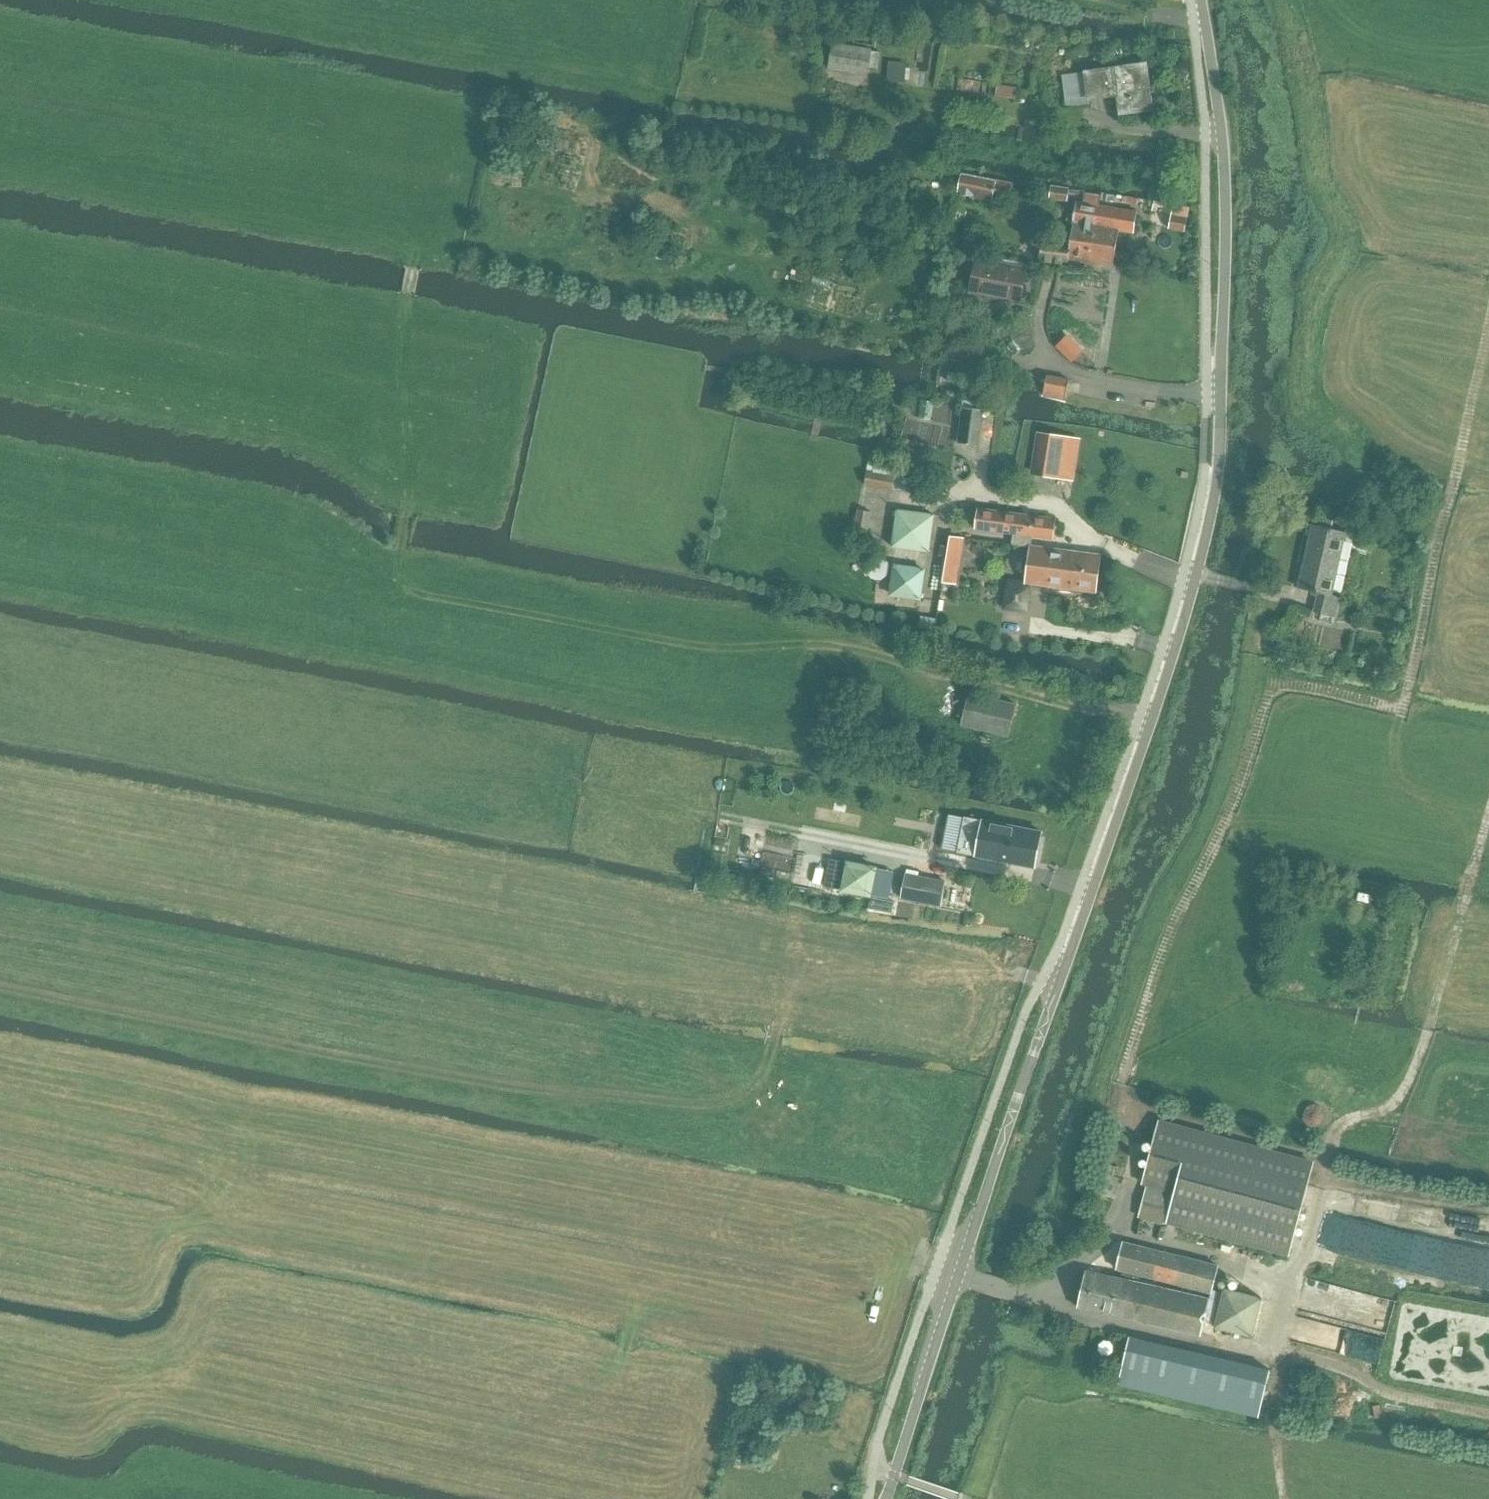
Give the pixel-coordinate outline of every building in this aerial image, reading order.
[(832,43),(828,70),(868,76),(872,49),(832,43)] [(890,63),(888,83),(905,84),(907,64),(890,63)] [(1136,66),(1084,73),(1088,97),(1117,93),(1120,113),(1151,108),(1146,74),(1137,75),(1136,66)] [(996,85),(994,97),(1017,100),(1019,88),(996,85)] [(1011,197),(1013,184),(961,173),(957,194),(993,201),(994,193),(1011,197)] [(1067,201),(1069,188),(1050,185),(1048,198),(1067,201)] [(1040,241),(1038,261),(1066,264),(1067,258),(1091,261),(1098,206),(1099,196),(1084,193),(1082,203),(1074,202),(1072,214),(1068,213),(1066,225),(1070,226),(1069,234),(1051,233),(1050,242),(1040,241)] [(1127,196),(1125,203),(1135,204),(1136,198),(1127,196)] [(1172,205),(1168,228),(1185,231),(1189,207),(1172,205)] [(1098,206),(1091,261),(1112,263),(1116,229),(1131,231),(1134,212),(1098,206)] [(976,260),(970,291),(1020,301),(1026,270),(976,260)] [(1065,338),(1056,346),(1070,360),(1079,352),(1065,338)] [(949,371),(947,381),(955,382),(957,372),(949,371)] [(1065,393),(1067,379),(1045,376),(1043,390),(1065,393)] [(931,419),(934,396),(921,394),(918,417),(931,419)] [(964,408),(959,444),(979,447),(983,411),(985,396),(966,394),(964,408)] [(1073,480),(1079,440),(1037,433),(1031,473),(1073,480)] [(867,471),(864,485),(892,490),(894,476),(867,471)] [(897,509),(892,547),(929,552),(934,515),(897,509)] [(977,509),(975,530),(1014,535),(1013,546),(1012,546),(1029,548),(1030,548),(1031,538),(1053,540),(1056,518),(977,509)] [(866,542),(872,513),(859,511),(854,539),(866,542)] [(1335,618),(1340,598),(1331,596),(1345,533),(1313,525),(1298,589),(1318,593),(1314,613),(1321,615),(1319,622),(1333,625),(1335,618)] [(1029,548),(1026,580),(1031,580),(1031,585),(1096,592),(1100,556),(1030,548),(1029,548)] [(947,555),(942,582),(943,583),(957,585),(961,558),(947,555)] [(893,564),(889,596),(921,601),(925,568),(893,564)] [(1009,582),(1006,610),(1028,612),(1031,585),(1031,580),(1026,580),(1009,578),(1009,582)] [(1273,634),(1269,650),(1281,652),(1285,636),(1273,634)] [(1008,737),(1016,705),(969,694),(961,726),(1008,737)] [(948,814),(941,849),(957,852),(1033,867),(1034,867),(1041,832),(1040,832),(964,817),(948,814)] [(829,859),(824,886),(870,896),(870,895),(875,868),(829,859)] [(940,906),(944,883),(905,876),(901,899),(940,906)] [(1146,1185),(1137,1217),(1163,1224),(1164,1223),(1165,1223),(1289,1256),(1314,1161),(1158,1119),(1140,1184),(1146,1185)] [(1086,1272),(1078,1308),(1200,1336),(1208,1299),(1139,1284),(1140,1278),(1209,1293),(1211,1293),(1217,1266),(1124,1242),(1117,1270),(1123,1271),(1121,1279),(1086,1272)] [(1256,1336),(1265,1298),(1224,1289),(1215,1327),(1256,1336)] [(1259,1416),(1270,1370),(1131,1337),(1120,1382),(1120,1383),(1259,1416)]
